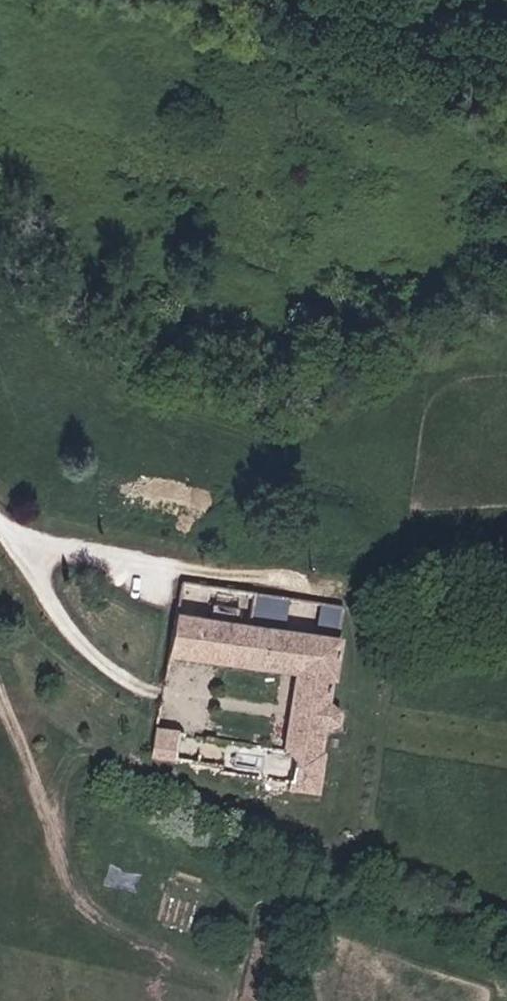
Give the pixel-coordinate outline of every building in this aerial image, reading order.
[(342,622),(344,607),(172,583),(158,682),(183,685),(187,662),(292,677),(283,742),(178,727),(174,761),(220,766),(219,773),(286,782),(285,788),(318,791),(322,759),(319,759),(323,725),(334,726),(336,707),(326,705),(330,676),(333,676),(342,622)] [(178,727),(180,709),(155,704),(148,757),(174,761),(178,727)]
